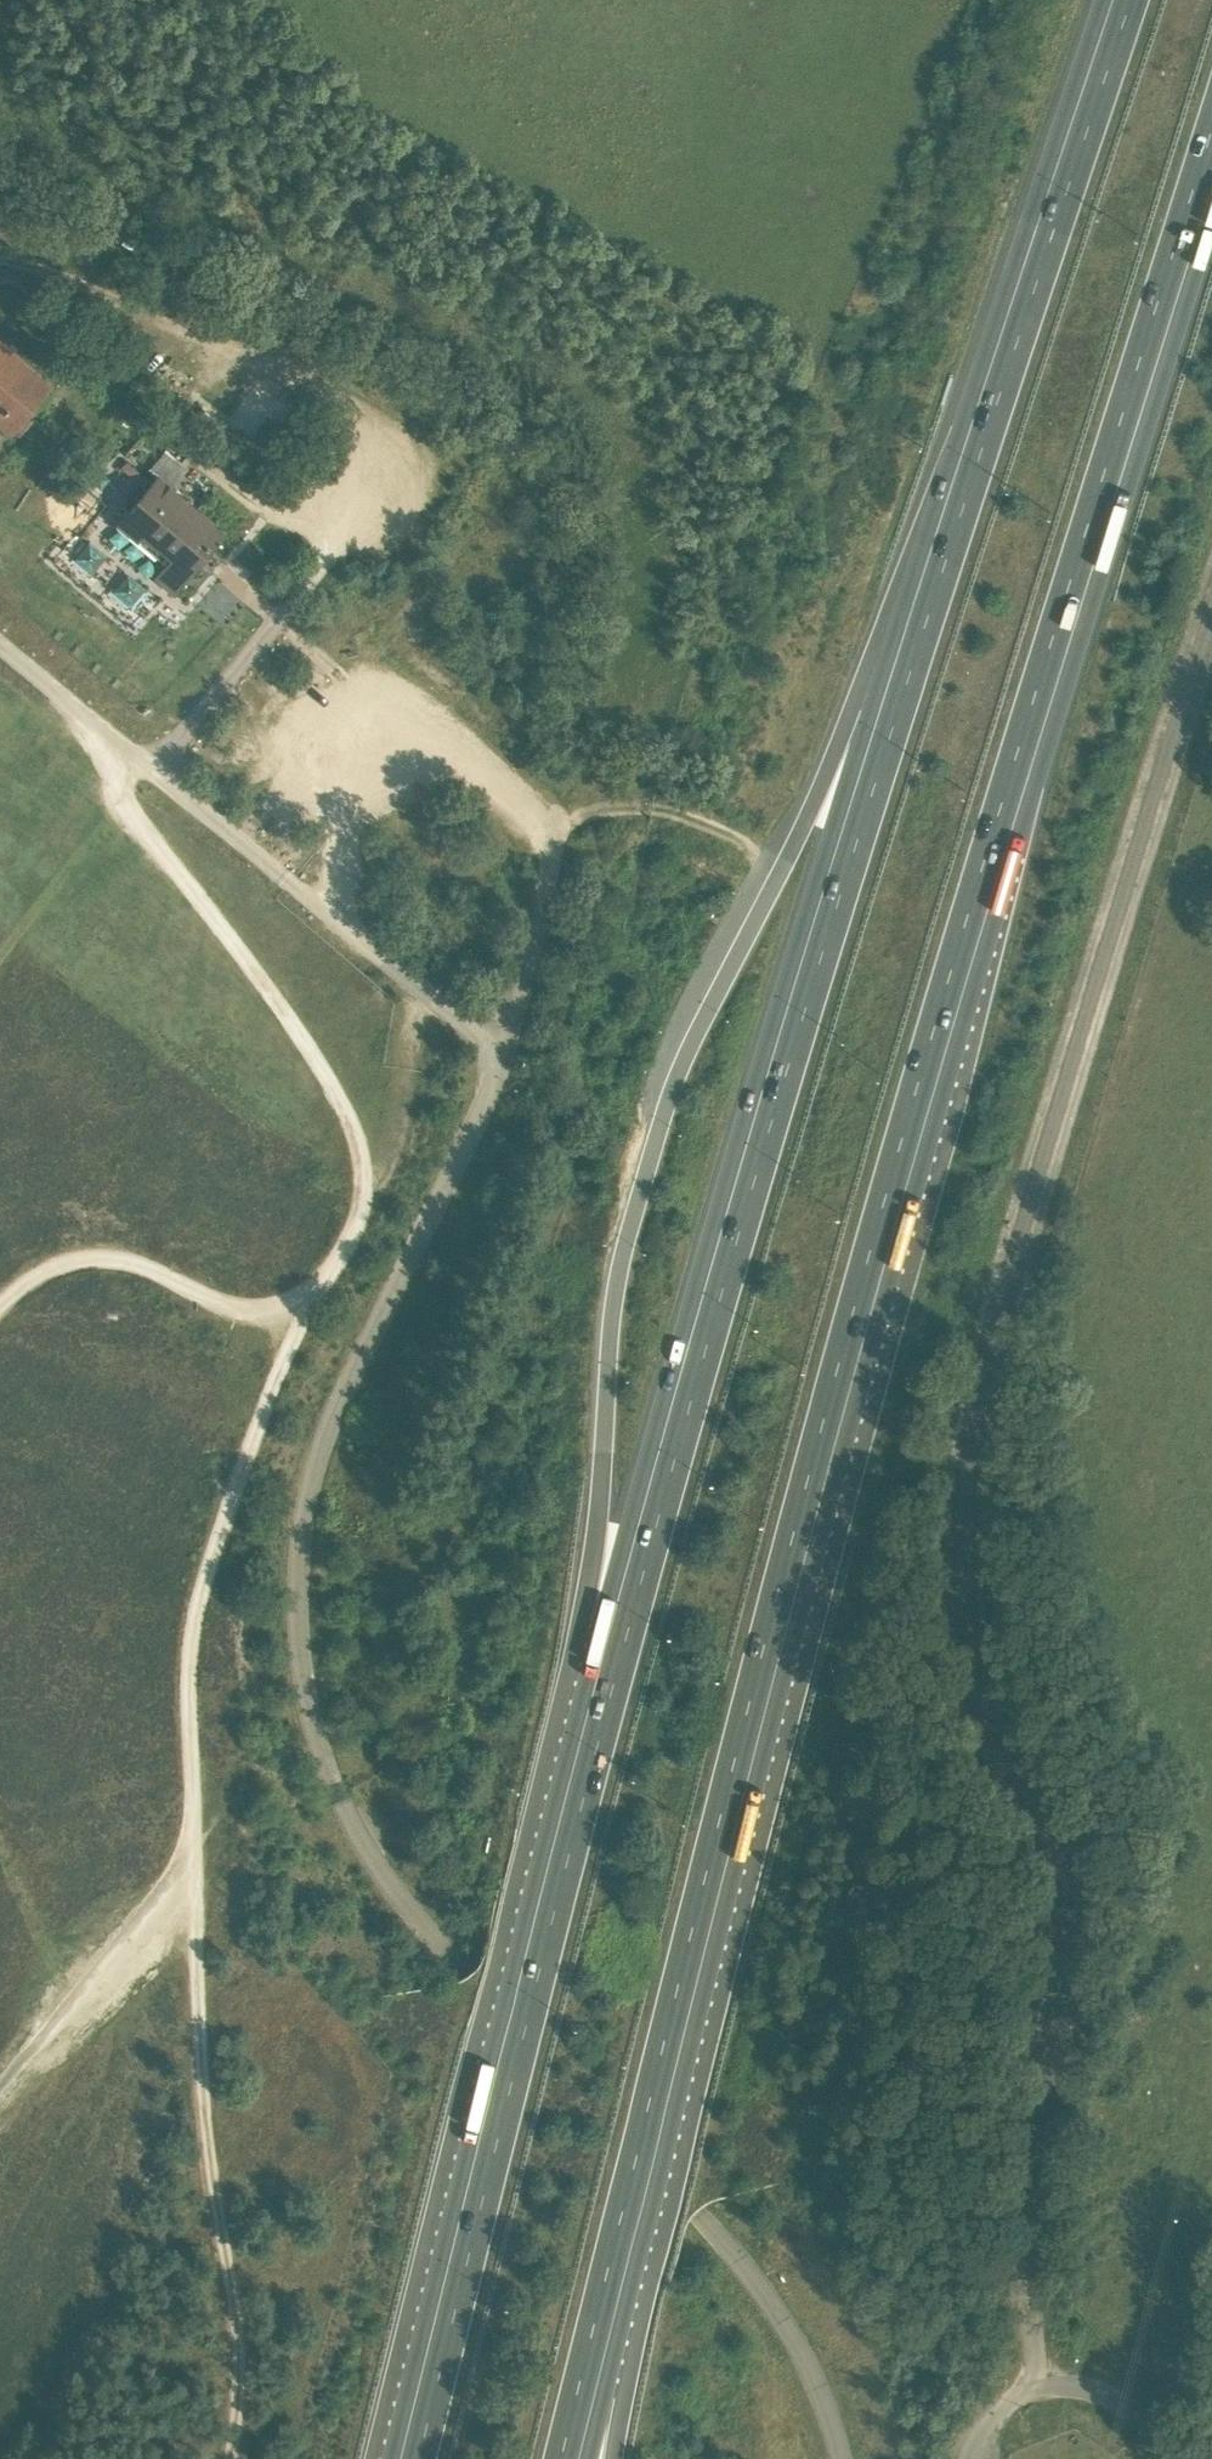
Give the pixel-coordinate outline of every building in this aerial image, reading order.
[(12,435),(16,431),(19,434),(29,422),(26,419),(52,388),(0,344),(0,425),(12,435)] [(279,424),(269,417),(253,439),(263,446),(279,424)] [(144,476),(126,461),(121,468),(138,482),(144,476)] [(172,592),(198,563),(224,532),(158,476),(118,523),(165,563),(153,577),(172,592)]
